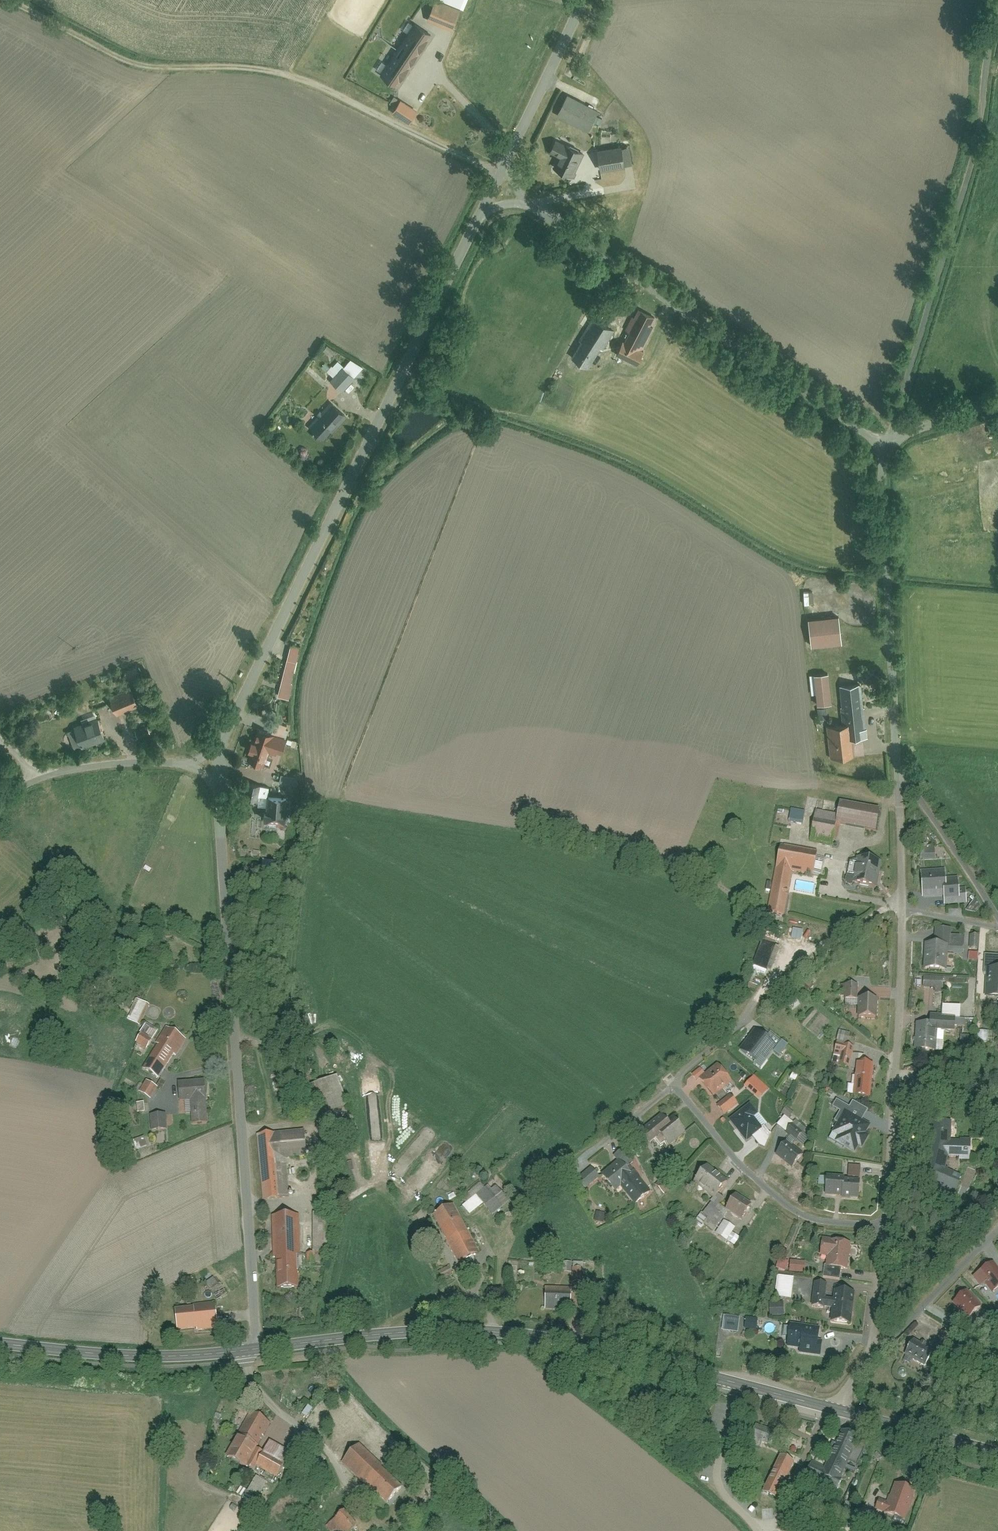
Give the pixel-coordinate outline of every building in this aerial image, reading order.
[(436,4),(428,23),(453,33),(461,14),(436,4)] [(415,26),(381,76),(400,89),(434,39),(415,26)] [(568,96),(559,117),(590,131),(599,111),(568,96)] [(400,104),(393,114),(410,125),(417,114),(400,104)] [(556,139),(549,154),(561,159),(555,171),(575,181),(588,153),(556,139)] [(598,150),(601,173),(632,168),(628,145),(598,150)] [(640,311),(618,356),(638,366),(659,320),(640,311)] [(592,319),(570,359),(592,370),(613,331),(592,319)] [(352,360),(332,383),(344,394),(364,371),(352,360)] [(319,363),(310,371),(325,385),(331,379),(332,380),(344,367),(337,361),(328,371),(319,363)] [(331,403),(309,428),(327,443),(349,418),(331,403)] [(449,406),(447,415),(457,418),(459,410),(449,406)] [(991,435),(997,434),(997,425),(990,427),(991,435)] [(809,620),(812,648),(843,645),(840,616),(809,620)] [(814,677),(818,706),(831,704),(828,676),(814,677)] [(283,681),(279,696),(290,699),(294,684),(283,681)] [(843,715),(849,714),(850,726),(829,728),(831,761),(869,758),(865,713),(863,685),(841,687),(843,715)] [(110,702),(117,718),(140,708),(133,691),(110,702)] [(58,707),(55,715),(64,719),(67,710),(58,707)] [(818,711),(820,722),(830,720),(827,709),(818,711)] [(278,720),(274,730),(289,735),(292,725),(278,720)] [(68,732),(75,751),(106,740),(99,721),(68,732)] [(282,756),(287,740),(260,731),(248,766),(263,771),(269,752),(282,756)] [(249,789),(248,798),(261,799),(262,791),(249,789)] [(835,846),(838,825),(879,832),(882,810),(841,804),(839,817),(817,814),(812,843),(835,846)] [(267,809),(265,829),(271,830),(270,836),(278,837),(279,831),(286,831),(288,811),(267,809)] [(792,812),(790,823),(803,825),(805,814),(792,812)] [(785,921),(794,874),(815,878),(819,854),(781,846),(768,918),(785,921)] [(851,863),(849,876),(853,877),(851,885),(878,891),(883,864),(857,858),(856,864),(851,863)] [(947,898),(947,907),(969,905),(968,891),(961,892),(960,879),(948,880),(947,870),(923,872),(924,899),(947,898)] [(937,928),(936,944),(952,945),(952,929),(937,928)] [(971,936),(970,950),(981,951),(982,937),(971,936)] [(953,957),(965,958),(967,938),(954,937),(953,957)] [(925,944),(923,971),(946,973),(948,946),(925,944)] [(760,969),(773,974),(782,950),(768,946),(760,969)] [(985,998),(997,999),(997,956),(986,955),(985,970),(988,971),(985,998)] [(925,979),(925,993),(943,992),(943,979),(925,979)] [(845,985),(844,1001),(858,1001),(859,986),(845,985)] [(794,997),(785,1003),(792,1012),(800,1005),(794,997)] [(127,1021),(141,1028),(152,1006),(138,999),(127,1021)] [(862,1002),(862,1020),(878,1019),(878,1002),(862,1002)] [(961,1009),(943,1007),(943,1019),(960,1020),(961,1009)] [(918,1026),(916,1052),(937,1054),(939,1036),(955,1038),(957,1022),(934,1020),(934,1027),(918,1026)] [(981,1025),(979,1043),(993,1044),(995,1027),(981,1025)] [(168,1031),(144,1071),(162,1082),(186,1042),(168,1031)] [(757,1032),(742,1050),(758,1063),(773,1046),(757,1032)] [(839,1032),(837,1041),(849,1044),(851,1034),(839,1032)] [(141,1035),(135,1045),(148,1051),(153,1041),(141,1035)] [(962,1037),(961,1048),(972,1049),(973,1038),(962,1037)] [(835,1053),(843,1054),(840,1069),(851,1071),(856,1048),(836,1045),(835,1053)] [(859,1063),(856,1088),(849,1087),(848,1097),(854,1098),(854,1099),(871,1101),(876,1065),(859,1063)] [(718,1066),(700,1080),(715,1099),(733,1085),(718,1066)] [(337,1079),(310,1089),(332,1144),(359,1133),(337,1079)] [(140,1094),(151,1102),(159,1090),(148,1082),(140,1094)] [(192,1126),(208,1125),(206,1082),(179,1083),(181,1117),(192,1117),(192,1126)] [(732,1099),(719,1109),(727,1119),(739,1109),(732,1099)] [(862,1135),(868,1124),(862,1121),(868,1111),(853,1102),(849,1108),(837,1100),(832,1107),(840,1112),(834,1122),(840,1125),(835,1132),(841,1135),(839,1141),(854,1149),(857,1143),(861,1145),(866,1137),(862,1135)] [(137,1105),(138,1117),(147,1116),(146,1104),(137,1105)] [(796,1116),(788,1110),(785,1114),(792,1120),(796,1116)] [(166,1117),(152,1118),(153,1133),(167,1132),(166,1117)] [(661,1118),(642,1133),(654,1147),(662,1140),(670,1150),(687,1136),(676,1123),(670,1128),(661,1118)] [(787,1118),(778,1129),(797,1144),(806,1134),(787,1118)] [(965,1181),(947,1172),(948,1161),(971,1162),(972,1144),(950,1143),(951,1126),(931,1124),(924,1192),(945,1194),(945,1193),(956,1199),(965,1181)] [(306,1160),(304,1134),(259,1137),(263,1202),(289,1201),(287,1161),(306,1160)] [(789,1145),(778,1158),(794,1171),(804,1158),(789,1145)] [(617,1193),(620,1190),(635,1207),(648,1195),(634,1178),(621,1163),(604,1178),(617,1193)] [(718,1235),(718,1234),(728,1241),(737,1229),(728,1222),(733,1216),(742,1222),(753,1207),(738,1195),(730,1206),(720,1199),(730,1185),(709,1168),(695,1186),(713,1200),(698,1220),(718,1235)] [(863,1169),(850,1168),(849,1180),(862,1180),(863,1169)] [(575,1182),(586,1193),(600,1180),(589,1169),(575,1182)] [(828,1180),(826,1198),(859,1202),(862,1184),(828,1180)] [(486,1181),(472,1194),(493,1216),(507,1204),(486,1181)] [(458,1203),(432,1218),(459,1265),(485,1251),(458,1203)] [(600,1215),(596,1224),(603,1228),(607,1218),(600,1215)] [(274,1218),(277,1291),(304,1290),(301,1217),(274,1218)] [(731,1245),(737,1248),(741,1240),(734,1237),(731,1245)] [(842,1271),(849,1273),(853,1246),(832,1243),(832,1244),(825,1243),(822,1258),(830,1259),(829,1265),(828,1265),(826,1279),(841,1281),(842,1271)] [(308,1256),(308,1267),(316,1267),(317,1256),(308,1256)] [(780,1260),(777,1269),(786,1272),(789,1263),(780,1260)] [(792,1263),(792,1274),(805,1275),(806,1264),(792,1263)] [(987,1285),(994,1295),(997,1292),(997,1267),(996,1263),(980,1275),(975,1279),(982,1288),(987,1285)] [(234,1267),(208,1285),(219,1301),(246,1283),(234,1267)] [(574,1271),(573,1286),(583,1287),(584,1272),(574,1271)] [(779,1278),(776,1299),(791,1301),(794,1280),(779,1278)] [(837,1293),(835,1302),(826,1301),(828,1286),(816,1285),(813,1308),(825,1309),(825,1308),(834,1310),(832,1326),(851,1328),(856,1296),(837,1293)] [(548,1290),(546,1309),(572,1311),(573,1291),(548,1290)] [(970,1292),(955,1305),(968,1321),(984,1308),(970,1292)] [(770,1305),(771,1319),(786,1319),(786,1305),(770,1305)] [(178,1312),(180,1333),(219,1331),(217,1309),(178,1312)] [(728,1339),(739,1340),(741,1324),(730,1322),(728,1339)] [(748,1324),(747,1332),(757,1334),(758,1326),(748,1324)] [(789,1347),(802,1349),(801,1354),(818,1357),(822,1335),(809,1333),(809,1329),(792,1326),(789,1347)] [(938,1347),(945,1350),(951,1338),(944,1335),(938,1347)] [(916,1339),(906,1358),(925,1369),(936,1350),(916,1339)] [(265,1453),(258,1449),(271,1426),(252,1416),(228,1458),(254,1473),(265,1453)] [(776,1432),(754,1425),(748,1442),(770,1449),(776,1432)] [(857,1438),(842,1432),(825,1468),(811,1461),(803,1479),(837,1494),(844,1478),(840,1476),(857,1438)] [(259,1469),(278,1480),(292,1454),(272,1444),(259,1469)] [(361,1445),(344,1465),(389,1503),(406,1483),(361,1445)] [(793,1462),(777,1455),(760,1491),(777,1499),(793,1462)] [(246,1489),(260,1497),(267,1484),(254,1476),(246,1489)] [(915,1491),(893,1482),(885,1501),(877,1497),(873,1507),(883,1511),(882,1515),(902,1523),(915,1491)] [(328,1525),(333,1530),(351,1530),(356,1526),(343,1512),(328,1525)]
